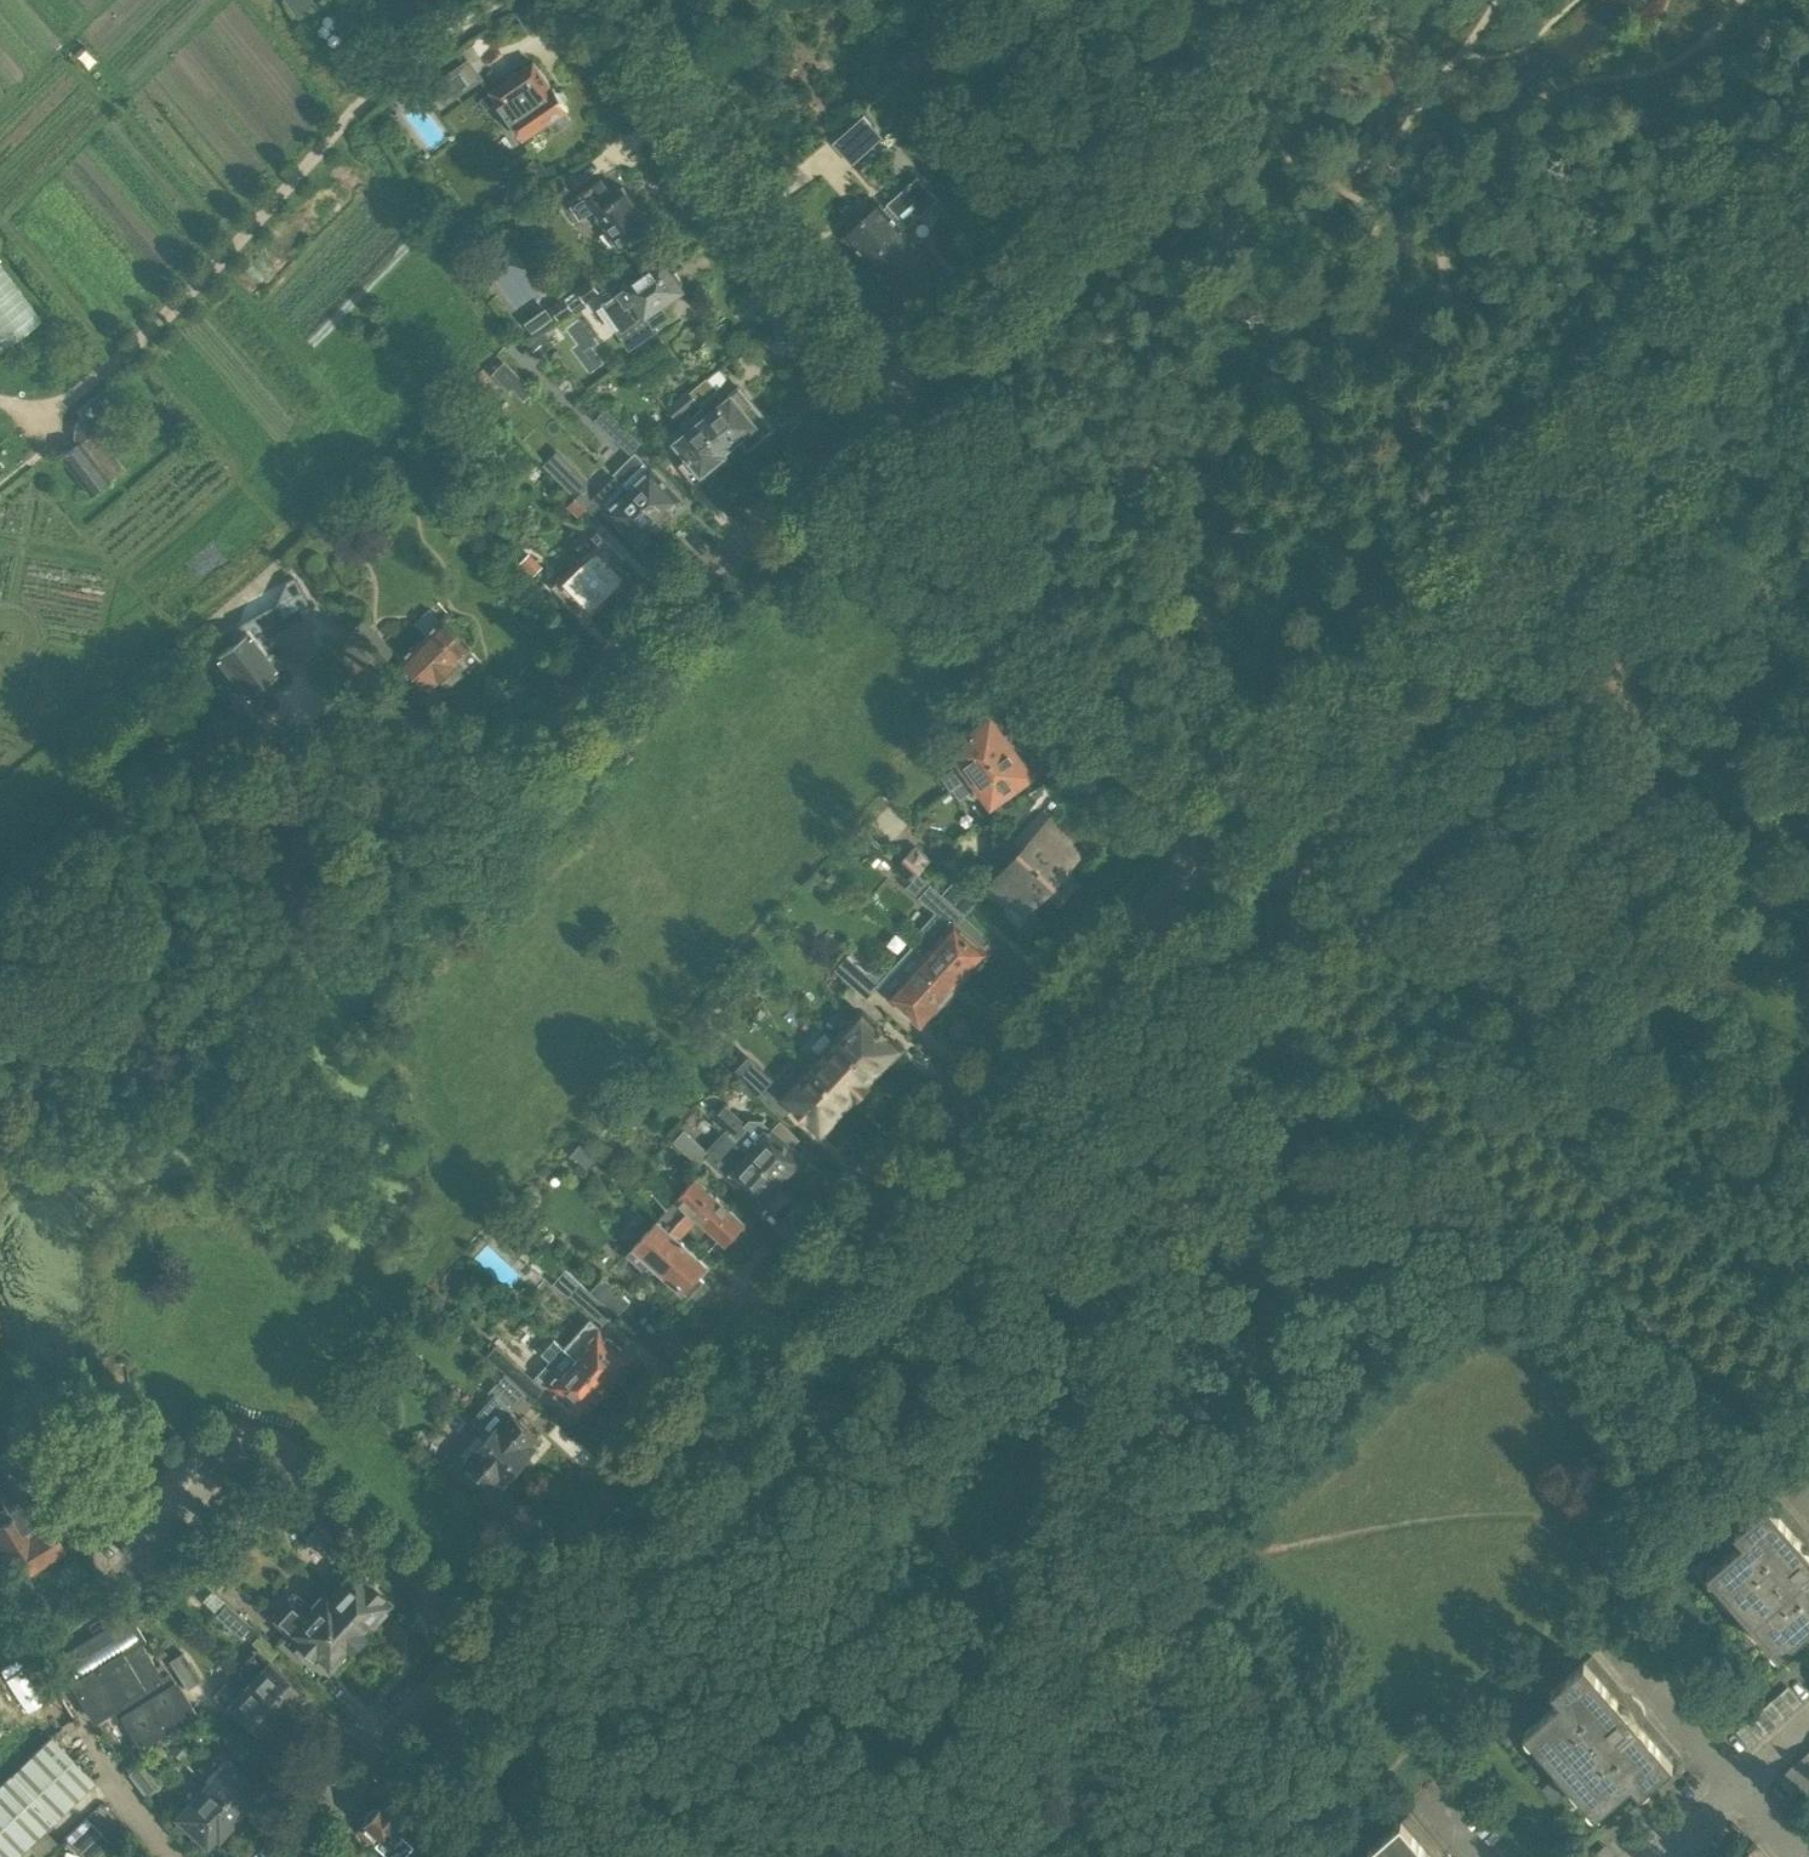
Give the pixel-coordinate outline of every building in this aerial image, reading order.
[(962,54),(949,39),(939,47),(951,63),(962,54)] [(446,105),(484,78),(470,58),(432,85),(446,105)] [(540,68),(535,61),(491,91),(524,139),(549,122),(556,131),(572,120),(566,110),(570,108),(555,86),(553,87),(540,68)] [(352,70),(340,79),(348,90),(360,81),(352,70)] [(865,116),(834,144),(853,165),(884,138),(865,116)] [(881,204),(845,236),(869,262),(904,230),(939,200),(915,174),(885,200),(889,204),(884,208),(881,204)] [(549,207),(572,192),(563,178),(540,194),(549,207)] [(586,220),(598,212),(597,210),(615,198),(612,193),(602,179),(571,199),(574,204),(572,205),(581,219),(584,217),(586,220)] [(622,247),(651,227),(624,185),(612,193),(615,198),(597,210),(598,212),(609,229),(607,230),(616,244),(619,242),(622,247)] [(902,300),(938,268),(904,230),(869,262),(902,300)] [(663,261),(604,302),(622,328),(619,331),(631,349),(659,329),(656,325),(670,316),(662,303),(682,289),(681,286),(683,281),(677,273),(671,273),(663,261)] [(36,327),(0,273),(0,353),(36,327)] [(585,302),(600,293),(590,278),(576,288),(577,290),(565,298),(564,296),(550,306),(560,320),(564,317),(573,311),(571,308),(583,299),(585,302)] [(759,334),(753,325),(742,332),(748,341),(759,334)] [(537,337),(547,350),(555,344),(545,331),(537,337)] [(539,356),(547,350),(537,337),(536,337),(528,343),(539,356)] [(707,377),(680,400),(688,409),(698,400),(704,407),(694,416),(699,422),(724,452),(725,452),(741,438),(749,448),(768,432),(764,427),(769,423),(739,388),(724,401),(716,391),(718,390),(707,377)] [(513,386),(524,399),(533,390),(521,378),(513,386)] [(90,494),(125,467),(103,441),(117,430),(110,422),(128,409),(108,387),(78,411),(83,417),(79,423),(81,424),(77,436),(75,437),(80,443),(62,456),(90,494)] [(680,400),(669,410),(676,419),(688,409),(680,400)] [(641,442),(606,407),(595,418),(631,453),(641,442)] [(724,452),(699,422),(675,442),(688,458),(680,465),(696,484),(703,477),(703,474),(727,454),(725,452),(724,452)] [(799,425),(790,434),(800,445),(810,436),(799,425)] [(664,524),(618,478),(607,489),(610,493),(600,504),(586,492),(587,479),(558,450),(544,464),(595,514),(602,507),(638,543),(649,532),(650,534),(655,534),(664,524)] [(652,468),(635,452),(614,473),(618,478),(664,524),(673,515),(673,511),(672,509),(682,498),(652,468)] [(580,517),(588,508),(576,495),(567,504),(580,517)] [(612,595),(631,576),(619,563),(624,558),(603,537),(578,562),(612,595)] [(534,574),(543,565),(531,553),(521,561),(534,574)] [(592,614),(612,595),(578,562),(554,586),(575,607),(580,602),(592,614)] [(245,696),(286,663),(256,625),(272,608),(252,576),(200,620),(226,649),(215,657),(245,696)] [(383,663),(395,651),(364,619),(352,631),(383,663)] [(452,683),(461,674),(461,667),(457,663),(471,649),(441,619),(401,658),(431,689),(440,679),(444,683),(452,683)] [(1014,749),(994,721),(979,731),(974,723),(950,740),(955,749),(954,750),(965,765),(946,779),(955,792),(956,791),(964,785),(974,778),(1014,749)] [(1014,749),(974,778),(982,788),(995,806),(1034,777),(1014,749)] [(964,785),(956,791),(963,801),(972,795),(964,785)] [(1005,806),(995,814),(1010,829),(1019,820),(1005,806)] [(1028,911),(1082,854),(1071,843),(1076,837),(1056,818),(991,886),(1008,902),(1013,896),(1028,911)] [(911,883),(932,859),(915,844),(895,868),(911,883)] [(921,874),(910,887),(921,897),(933,885),(921,874)] [(956,984),(972,966),(977,966),(983,960),(983,955),(985,952),(955,925),(965,914),(933,885),(921,897),(943,917),(915,947),(956,984)] [(934,1008),(956,984),(915,947),(897,967),(908,976),(892,994),(894,996),(894,1001),(900,1006),(905,1006),(922,1022),(924,1019),(929,1019),(934,1012),(934,1008)] [(869,998),(881,985),(849,955),(837,968),(869,998)] [(876,1076),(903,1048),(892,1037),(875,1021),(883,1013),(853,985),(845,994),(863,1012),(837,1040),(876,1076)] [(754,1010),(762,1001),(745,987),(737,996),(754,1010)] [(876,1076),(837,1040),(811,1067),(850,1104),(849,1105),(851,1106),(878,1077),(876,1076)] [(823,1133),(849,1105),(850,1104),(811,1067),(784,1096),(795,1107),(794,1107),(812,1123),(823,1133)] [(748,1125),(727,1105),(715,1118),(730,1133),(731,1132),(783,1180),(802,1158),(772,1130),(757,1116),(748,1125)] [(712,1153),(685,1128),(674,1140),(700,1165),(710,1154),(732,1174),(731,1174),(761,1202),(783,1180),(731,1132),(730,1133),(712,1153)] [(590,1169),(599,1158),(580,1143),(572,1154),(590,1169)] [(664,1163),(672,1153),(663,1146),(655,1156),(664,1163)] [(747,1224),(697,1178),(659,1219),(676,1235),(693,1215),(727,1246),(747,1224)] [(709,1265),(676,1235),(659,1219),(627,1255),(647,1273),(654,1265),(690,1298),(705,1281),(699,1276),(709,1265)] [(592,1291),(566,1269),(554,1282),(569,1296),(571,1294),(604,1323),(615,1312),(592,1291)] [(605,1277),(592,1291),(615,1312),(619,1315),(631,1301),(605,1277)] [(437,1291),(428,1301),(439,1311),(445,1305),(445,1299),(437,1291)] [(600,1329),(592,1322),(567,1349),(609,1387),(634,1360),(622,1349),(623,1349),(610,1337),(609,1337),(600,1329)] [(567,1349),(555,1338),(542,1353),(549,1360),(538,1372),(539,1373),(548,1382),(550,1383),(549,1384),(559,1392),(558,1393),(571,1405),(572,1404),(583,1415),(609,1387),(567,1349)] [(496,1344),(487,1355),(537,1398),(546,1387),(545,1385),(548,1382),(539,1373),(535,1378),(496,1344)] [(522,1465),(537,1449),(532,1444),(540,1436),(513,1412),(528,1395),(506,1374),(490,1391),(495,1396),(472,1420),(476,1424),(522,1465)] [(522,1465),(476,1424),(442,1461),(456,1474),(467,1462),(494,1486),(501,1478),(506,1483),(522,1465)] [(23,1440),(0,1454),(0,1540),(2,1543),(0,1544),(0,1574),(1,1576),(12,1569),(17,1577),(62,1549),(53,1534),(77,1519),(67,1502),(63,1504),(23,1440)] [(1808,1460),(1808,1445),(1799,1452),(1807,1462),(1808,1460)] [(1776,1495),(1730,1536),(1738,1545),(1709,1571),(1780,1654),(1808,1629),(1808,1534),(1776,1495)] [(332,1559),(344,1546),(318,1523),(306,1537),(332,1559)] [(216,1592),(229,1577),(201,1553),(188,1568),(191,1570),(191,1571),(201,1580),(202,1579),(216,1592)] [(352,1570),(343,1562),(333,1572),(343,1581),(329,1595),(329,1596),(365,1629),(390,1604),(353,1570),(352,1570)] [(188,1595),(201,1580),(191,1571),(177,1586),(188,1595)] [(365,1629),(329,1596),(329,1595),(325,1591),(310,1608),(295,1594),(273,1618),(302,1645),(296,1651),(305,1659),(310,1653),(328,1669),(365,1629)] [(240,1637),(251,1625),(226,1603),(215,1615),(240,1637)] [(163,1677),(141,1642),(146,1639),(131,1614),(71,1651),(86,1676),(73,1684),(96,1720),(111,1710),(117,1719),(124,1715),(177,1683),(170,1672),(163,1677)] [(152,1650),(158,1660),(166,1655),(159,1645),(152,1650)] [(284,1717),(304,1696),(276,1670),(278,1667),(257,1648),(245,1660),(258,1672),(248,1684),(284,1717)] [(186,1688),(200,1679),(183,1651),(168,1661),(186,1688)] [(1642,1792),(1660,1776),(1682,1757),(1593,1655),(1547,1695),(1555,1704),(1526,1730),(1598,1813),(1633,1782),(1642,1792)] [(238,1694),(227,1685),(225,1682),(213,1695),(234,1714),(236,1712),(264,1738),(284,1717),(248,1684),(238,1694)] [(142,1746),(195,1713),(177,1683),(124,1715),(142,1746)] [(95,1782),(52,1737),(13,1775),(12,1774),(0,1786),(0,1856),(17,1856),(95,1782)] [(178,1739),(168,1750),(180,1760),(190,1750),(178,1739)] [(136,1756),(123,1764),(130,1774),(142,1765),(136,1756)] [(240,1811),(258,1790),(224,1760),(216,1769),(219,1772),(208,1784),(240,1811)] [(147,1796),(159,1787),(142,1765),(130,1774),(147,1796)] [(1554,1777),(1543,1787),(1556,1801),(1567,1792),(1554,1777)] [(219,1835),(240,1811),(208,1784),(188,1808),(189,1808),(179,1819),(207,1843),(216,1833),(219,1835)] [(373,1844),(387,1856),(403,1856),(413,1846),(400,1834),(419,1813),(395,1790),(379,1806),(378,1807),(373,1807),(372,1807),(364,1815),(365,1816),(365,1821),(364,1822),(365,1822),(358,1830),(373,1844)] [(1410,1814),(1364,1854),(1367,1856),(1448,1856),(1410,1814)] [(432,1847),(452,1826),(441,1816),(431,1827),(434,1829),(425,1840),(432,1847)] [(85,1856),(95,1856),(111,1843),(91,1821),(70,1841),(85,1856)] [(1758,1845),(1745,1856),(1769,1856),(1758,1845)]
